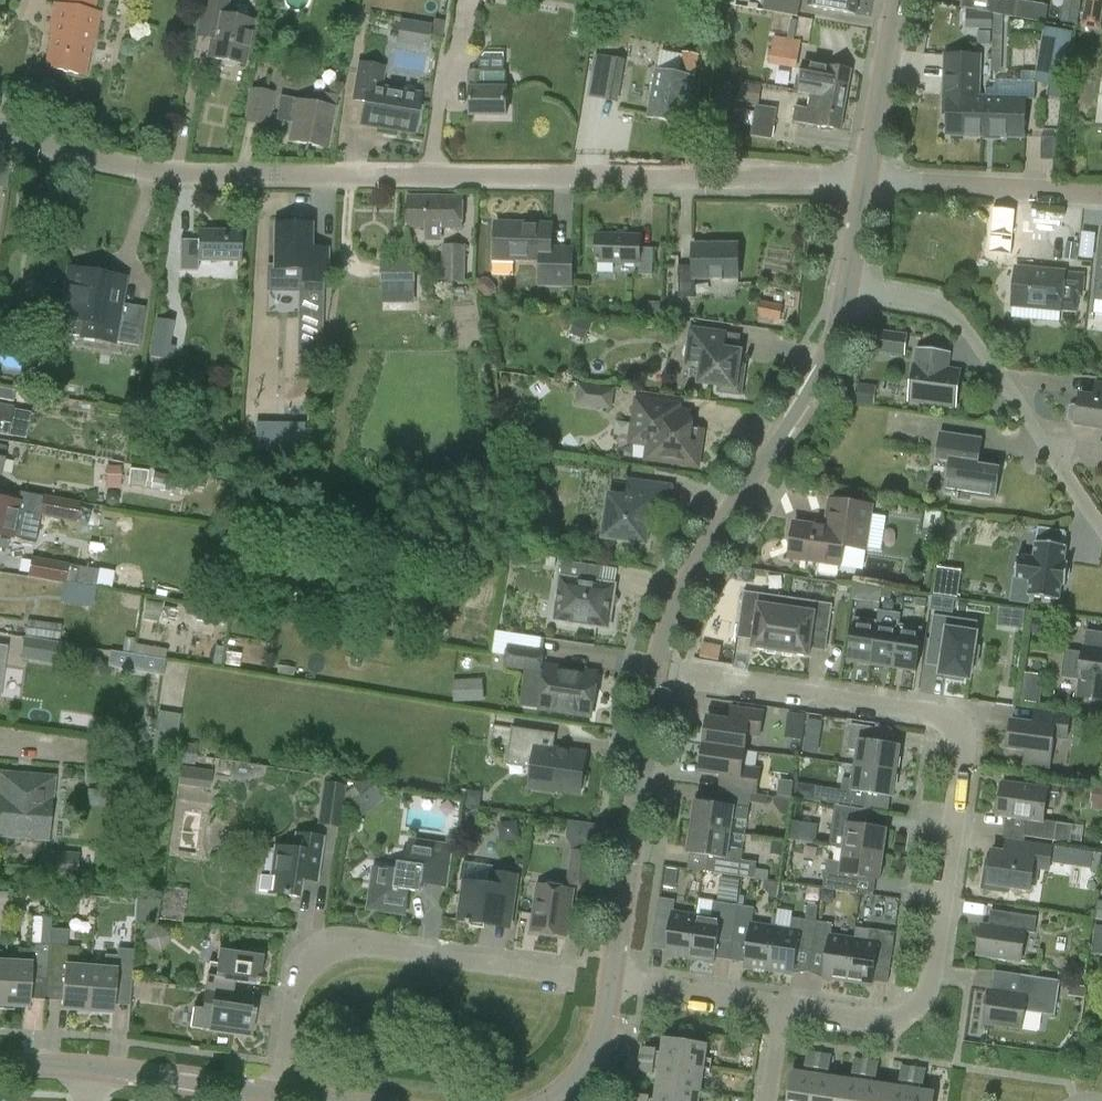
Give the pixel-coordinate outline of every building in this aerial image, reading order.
[(60,5),(55,4),(51,22),(55,23),(46,68),(85,76),(93,34),(96,34),(100,13),(94,12),(97,0),(61,0),(60,5)] [(213,41),(209,58),(223,61),(224,66),(234,68),(237,64),(244,65),(253,22),(227,17),(230,0),(203,0),(196,38),(213,41)] [(799,16),(802,0),(766,0),(764,10),(799,16)] [(858,0),(811,0),(810,5),(856,13),(858,0)] [(1018,18),(1046,22),(1049,5),(1020,0),(994,0),(991,13),(1018,18)] [(967,12),(966,28),(976,29),(975,49),(992,50),(991,72),(1001,72),(1003,16),(967,12)] [(396,44),(428,49),(432,24),(400,19),(396,44)] [(1073,32),(1044,27),(1035,81),(1064,86),(1073,32)] [(774,36),(769,64),(797,69),(800,53),(798,53),(801,41),(774,36)] [(683,51),(682,61),(641,54),(634,94),(652,97),(649,117),(686,124),(699,54),(683,51)] [(1024,137),(1026,99),(979,97),(980,56),(946,54),(945,105),(949,105),(948,134),(1024,137)] [(801,77),(815,79),(812,94),(847,100),(852,70),(804,61),(801,77)] [(361,123),(398,129),(415,132),(416,122),(420,122),(422,107),(419,107),(421,97),(399,93),(399,94),(378,91),(382,67),(363,64),(356,100),(365,102),(361,123)] [(605,100),(618,103),(625,67),(612,64),(605,100)] [(468,88),(471,88),(471,115),(506,115),(507,71),(468,71),(468,88)] [(714,108),(731,111),(736,85),(718,82),(714,108)] [(244,122),(269,126),(275,92),(250,88),(244,122)] [(793,121),(807,124),(841,130),(847,100),(812,94),(809,109),(796,106),(793,121)] [(276,121),(293,124),(290,140),(329,148),(337,109),(280,98),(276,121)] [(778,109),(756,105),(751,135),(773,139),(778,109)] [(463,197),(409,196),(409,226),(463,227),(463,197)] [(995,208),(989,252),(1012,254),(1017,210),(995,208)] [(575,246),(552,246),(552,225),(497,223),(496,258),(540,259),(539,287),(573,288),(575,246)] [(330,247),(310,247),(311,224),(276,224),(275,268),(268,268),(268,290),(329,291),(330,247)] [(198,271),(198,260),(240,261),(241,232),(199,231),(198,240),(180,240),(180,271),(198,271)] [(654,248),(641,247),(641,236),(597,235),(596,262),(640,263),(639,275),(653,275),(654,248)] [(696,298),(696,279),(739,279),(739,243),(693,244),(693,266),(679,266),(679,298),(696,298)] [(442,283),(466,283),(466,245),(443,245),(442,283)] [(417,259),(384,259),(384,282),(417,282),(417,259)] [(1012,306),(1061,311),(1077,312),(1078,297),(1063,295),(1065,272),(1016,267),(1012,306)] [(133,330),(118,327),(126,278),(69,268),(58,332),(79,336),(79,338),(116,345),(117,342),(130,345),(133,330)] [(758,316),(780,321),(784,305),(761,300),(758,316)] [(156,319),(149,356),(173,361),(175,347),(170,346),(174,322),(156,319)] [(304,320),(300,368),(322,370),(326,321),(304,320)] [(741,394),(745,366),(739,365),(741,351),(723,348),(726,333),(691,328),(686,360),(701,362),(699,383),(719,386),(718,391),(741,394)] [(905,352),(907,335),(876,331),(874,348),(905,352)] [(947,375),(950,353),(919,349),(917,364),(915,364),(910,400),(956,406),(960,377),(947,375)] [(576,405),(612,410),(615,389),(579,384),(576,405)] [(856,384),(854,402),(875,405),(877,386),(856,384)] [(13,401),(15,391),(0,388),(0,399),(13,401)] [(1076,424),(1101,428),(1101,397),(1081,394),(1076,424)] [(684,462),(699,451),(701,429),(687,427),(690,408),(638,401),(632,441),(649,443),(647,458),(684,462)] [(9,435),(14,407),(0,404),(0,434),(9,435)] [(1000,468),(979,465),(983,438),(940,431),(936,460),(950,462),(946,493),(995,500),(1000,468)] [(121,487),(122,465),(109,465),(107,486),(121,487)] [(670,504),(672,486),(628,479),(626,496),(609,494),(602,538),(646,544),(653,501),(670,504)] [(44,495),(39,516),(76,523),(80,502),(44,495)] [(787,541),(790,551),(789,558),(840,565),(843,547),(866,550),(873,505),(829,499),(825,527),(794,523),(792,539),(787,541)] [(12,537),(19,503),(0,500),(0,535),(12,537)] [(1019,555),(1016,577),(1015,579),(1030,581),(1028,596),(1031,597),(1059,601),(1061,586),(1064,586),(1068,562),(1065,561),(1067,546),(1063,545),(1065,531),(1038,527),(1036,543),(1035,543),(1033,557),(1019,555)] [(65,584),(69,564),(32,557),(28,577),(65,584)] [(616,597),(613,595),(614,585),(599,583),(601,566),(588,564),(585,581),(560,577),(554,620),(608,628),(611,606),(614,606),(617,603),(617,600),(616,597)] [(941,565),(937,592),(961,595),(964,568),(941,565)] [(294,591),(258,581),(251,606),(287,616),(294,591)] [(880,597),(881,589),(872,588),(871,595),(880,597)] [(898,591),(881,589),(880,597),(896,599),(898,591)] [(752,648),(780,652),(786,608),(769,605),(770,595),(744,591),(740,618),(756,620),(752,648)] [(932,596),(930,610),(952,614),(954,600),(932,596)] [(176,623),(178,602),(148,598),(146,620),(176,623)] [(915,606),(926,608),(927,600),(917,598),(915,606)] [(804,611),(786,608),(780,652),(808,656),(812,628),(828,631),(832,604),(806,600),(804,611)] [(1003,607),(999,622),(1023,627),(1024,620),(1011,617),(1013,610),(1003,607)] [(977,621),(933,615),(929,643),(944,645),(939,674),(944,675),(944,679),(963,681),(964,677),(969,678),(971,664),(977,665),(979,646),(974,645),(977,621)] [(847,662),(867,665),(870,665),(876,621),(854,617),(847,662)] [(870,665),(894,669),(900,624),(899,629),(876,626),(877,621),(876,621),(870,665)] [(900,624),(894,669),(916,672),(923,628),(900,624)] [(1085,644),(1083,653),(1065,650),(1062,678),(1078,680),(1076,698),(1101,701),(1101,633),(1087,630),(1085,644)] [(24,637),(21,658),(66,665),(69,644),(24,637)] [(137,641),(134,652),(164,660),(167,649),(137,641)] [(719,658),(721,645),(704,642),(702,655),(719,658)] [(541,673),(545,650),(508,644),(505,667),(541,673)] [(112,652),(110,666),(162,674),(164,660),(112,652)] [(545,666),(539,709),(591,716),(597,673),(545,666)] [(1026,672),(1025,699),(1043,700),(1044,672),(1026,672)] [(456,700),(486,699),(485,677),(455,678),(456,700)] [(745,750),(747,735),(761,737),(765,710),(731,705),(728,721),(707,718),(703,744),(745,750)] [(1011,721),(1007,749),(1025,751),(1024,764),(1049,768),(1054,738),(1067,740),(1070,716),(1035,711),(1033,724),(1011,721)] [(790,712),(786,735),(806,739),(804,748),(819,751),(825,718),(790,712)] [(848,749),(858,751),(856,766),(895,771),(899,746),(894,745),(896,735),(895,732),(894,730),(892,728),(889,728),(876,726),(876,728),(852,724),(848,749)] [(586,777),(582,774),(585,753),(548,747),(551,732),(511,726),(507,755),(533,759),(528,787),(554,791),(554,788),(580,792),(580,789),(584,787),(586,777)] [(699,771),(721,774),(719,789),(752,794),(758,795),(762,767),(743,765),(745,750),(703,744),(699,771)] [(180,766),(177,784),(210,789),(213,771),(180,766)] [(856,766),(854,780),(843,778),(840,803),(873,807),(875,794),(891,797),(895,771),(856,766)] [(47,839),(50,797),(51,777),(28,776),(28,777),(18,777),(19,773),(0,771),(0,836),(47,839)] [(345,779),(324,775),(317,825),(340,828),(346,785),(344,785),(345,779)] [(1073,825),(1043,820),(1047,789),(1002,782),(997,816),(1028,820),(1026,836),(1071,843),(1073,825)] [(87,789),(86,806),(106,808),(108,790),(96,789),(87,789)] [(733,833),(735,818),(748,820),(752,794),(719,789),(716,805),(695,802),(691,827),(733,833)] [(829,846),(844,848),(883,854),(886,830),(867,827),(870,810),(835,805),(829,846)] [(744,849),(731,847),(733,833),(691,827),(687,853),(710,856),(708,871),(765,880),(766,870),(757,868),(758,862),(742,859),(744,849)] [(295,832),(292,849),(274,846),(270,874),(269,874),(266,892),(298,897),(301,880),(319,883),(326,836),(295,832)] [(409,838),(406,863),(399,862),(397,872),(381,869),(378,885),(373,884),(370,907),(405,913),(408,891),(421,893),(422,883),(449,887),(455,844),(409,838)] [(1006,839),(1004,852),(996,851),(994,861),(986,860),(985,870),(988,873),(986,890),(1008,893),(1009,889),(1030,891),(1031,885),(1037,886),(1040,870),(1050,872),(1051,865),(1054,845),(1006,839)] [(1051,865),(1100,872),(1101,860),(1101,853),(1054,845),(1051,865)] [(844,848),(842,862),(827,860),(823,888),(874,896),(876,879),(879,880),(883,854),(844,848)] [(38,876),(77,880),(80,853),(40,849),(38,876)] [(567,884),(590,888),(595,853),(571,849),(567,884)] [(461,880),(464,881),(459,920),(509,928),(517,875),(493,872),(493,866),(464,862),(461,880)] [(721,875),(717,900),(737,903),(741,878),(721,875)] [(538,885),(532,931),(566,936),(572,890),(538,885)] [(652,949),(666,951),(665,955),(690,959),(697,915),(674,912),(675,900),(659,898),(652,949)] [(714,962),(717,940),(733,942),(738,905),(714,902),(711,917),(697,915),(690,959),(714,962)] [(775,927),(752,923),(755,908),(738,905),(733,942),(747,944),(744,967),(769,970),(775,927)] [(793,974),(796,949),(812,951),(817,921),(819,906),(808,905),(806,919),(792,917),(790,929),(775,927),(769,970),(793,974)] [(1065,905),(1064,914),(1094,918),(1096,909),(1065,905)] [(991,910),(989,925),(981,924),(977,955),(1020,961),(1025,932),(1034,933),(1037,916),(991,910)] [(71,927),(53,926),(53,915),(38,914),(36,940),(70,942),(71,927)] [(854,938),(831,935),(833,923),(817,921),(812,951),(826,954),(823,978),(847,982),(854,938)] [(1101,952),(1101,928),(1096,927),(1094,951),(1101,952)] [(871,986),(872,981),(888,983),(895,933),(870,929),(868,940),(854,938),(847,982),(871,986)] [(19,963),(6,962),(4,1006),(29,1007),(29,999),(46,999),(49,945),(32,944),(31,949),(21,948),(19,963)] [(46,999),(62,1000),(61,1009),(87,1011),(91,967),(78,966),(80,947),(49,945),(46,999)] [(105,955),(104,968),(91,967),(87,1011),(112,1013),(113,1004),(130,1006),(135,950),(118,948),(117,956),(105,955)] [(233,994),(235,981),(258,985),(262,958),(218,951),(216,964),(209,963),(205,990),(233,994)] [(980,967),(974,980),(990,987),(996,974),(980,967)] [(1021,974),(1018,995),(989,990),(984,1023),(1021,1029),(1024,1011),(1055,1015),(1061,980),(1021,974)] [(231,1007),(233,994),(205,990),(203,1009),(194,1008),(191,1028),(207,1030),(207,1031),(250,1037),(254,1011),(231,1007)] [(664,1037),(660,1061),(704,1068),(707,1044),(664,1037)] [(657,1048),(653,1047),(641,1045),(639,1055),(656,1057),(657,1048)] [(814,1069),(816,1053),(807,1052),(805,1068),(814,1069)] [(823,1054),(820,1070),(829,1071),(831,1055),(823,1054)] [(864,1060),(855,1058),(852,1074),(862,1076),(864,1060)] [(655,1063),(639,1061),(637,1071),(653,1073),(654,1073),(655,1063)] [(660,1061),(657,1085),(700,1092),(704,1068),(660,1061)] [(870,1061),(868,1077),(877,1078),(879,1062),(870,1061)] [(909,1083),(911,1067),(902,1066),(900,1081),(909,1083)] [(918,1068),(915,1084),(925,1085),(926,1070),(918,1068)] [(816,1075),(791,1071),(787,1100),(812,1100),(816,1075)] [(839,1078),(816,1075),(812,1100),(836,1100),(839,1078)] [(863,1082),(839,1078),(836,1100),(860,1100),(863,1082)] [(887,1085),(863,1082),(860,1100),(885,1100),(887,1085)] [(654,1100),(699,1100),(700,1092),(657,1085),(654,1100)] [(911,1089),(887,1085),(885,1100),(910,1100),(911,1089)] [(911,1089),(910,1100),(933,1100),(935,1092),(911,1089)]
